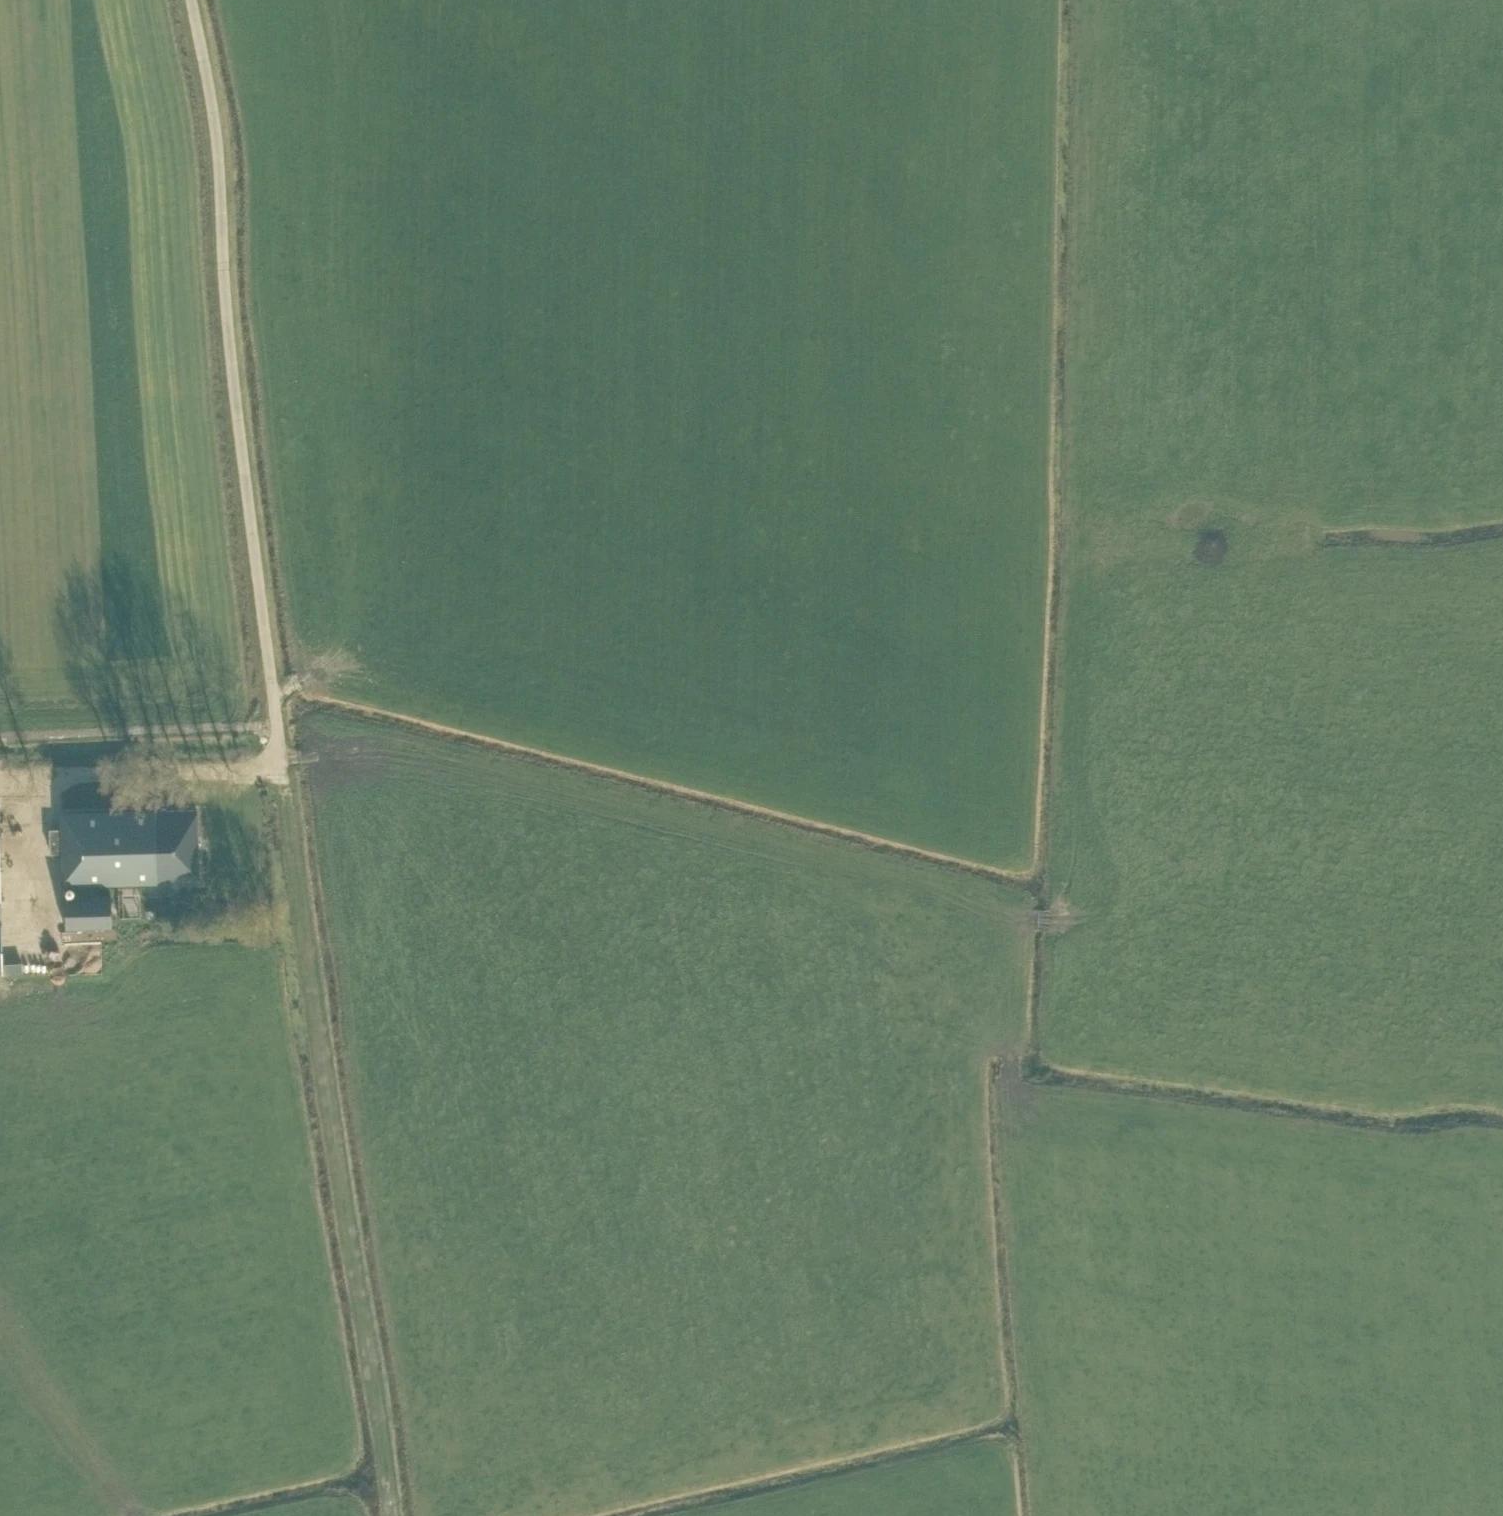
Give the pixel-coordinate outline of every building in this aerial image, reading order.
[(66,894),(67,928),(113,927),(112,893),(95,894),(94,885),(181,882),(180,877),(200,876),(198,808),(157,810),(157,806),(62,809),(63,829),(50,829),(51,853),(64,852),(65,886),(84,885),(85,894),(66,894)]
